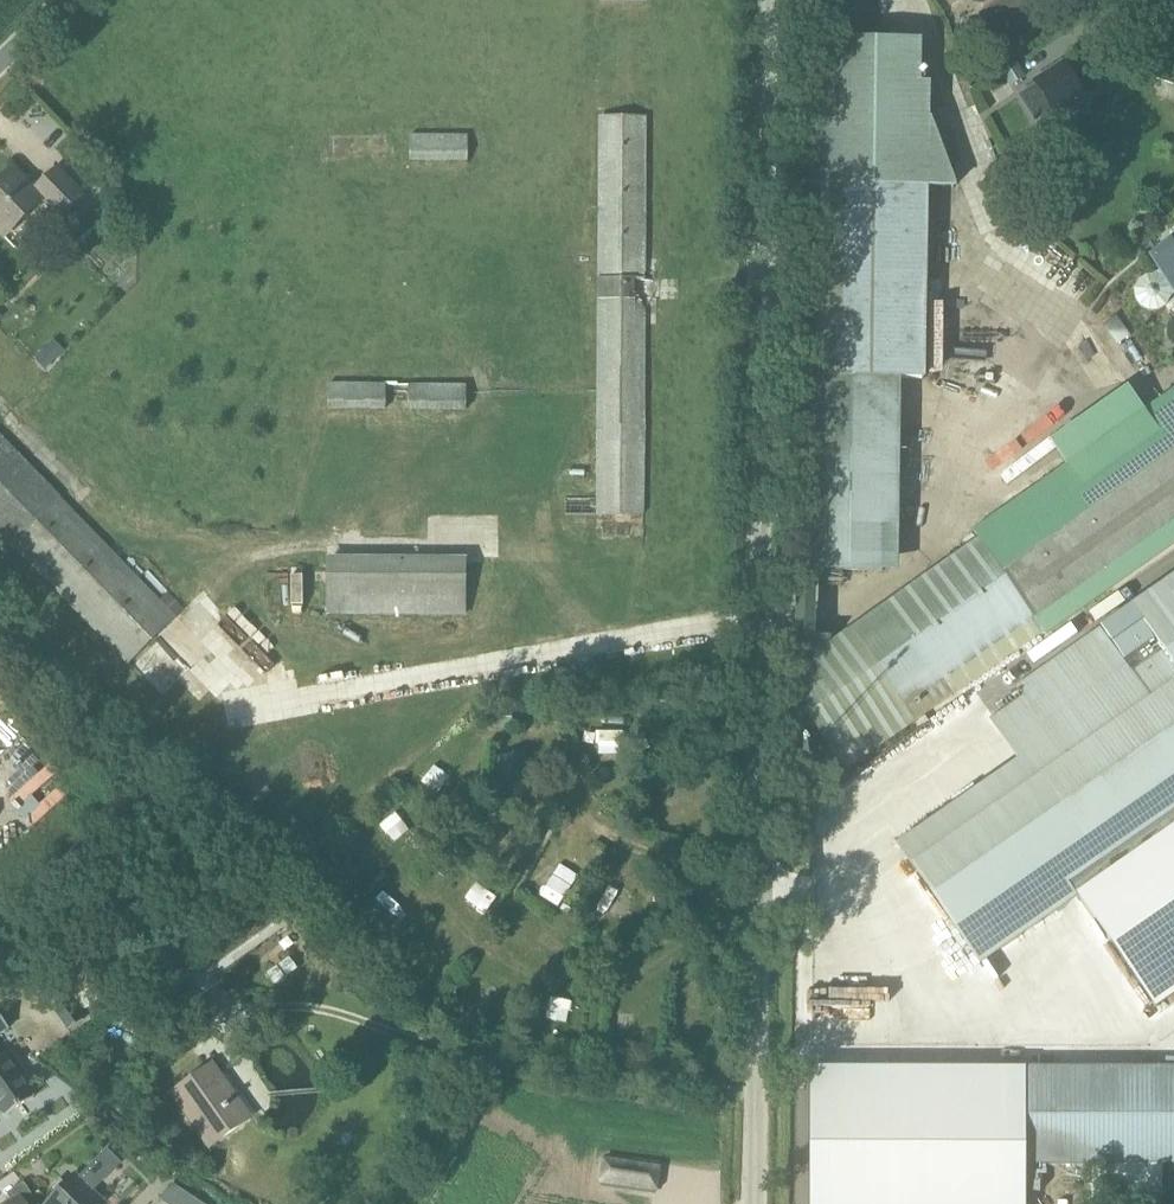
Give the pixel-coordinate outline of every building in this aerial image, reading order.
[(956,189),(962,185),(927,112),(927,87),(918,87),(918,39),(813,38),(811,186),(820,186),(820,199),(804,199),(799,374),(804,374),(802,571),(884,572),(884,546),(899,546),(902,380),(926,381),(929,188),(956,189)] [(1019,82),(1025,78),(1010,52),(994,62),(1009,88),(1019,82)] [(1022,86),(1005,98),(1020,121),(1036,109),(1038,114),(1067,94),(1047,63),(1025,78),(1019,82),(1022,86)] [(645,514),(648,117),(599,116),(596,515),(645,514)] [(468,135),(411,135),(411,161),(469,161),(468,135)] [(14,168),(0,181),(0,232),(6,238),(42,202),(60,220),(86,196),(58,166),(35,188),(14,168)] [(1153,256),(1162,269),(1154,274),(1149,274),(1143,277),(1138,281),(1136,287),(1135,292),(1136,297),(1138,303),(1143,308),(1149,310),(1156,310),(1161,309),(1165,306),(1169,302),(1172,295),(1173,294),(1173,242),(1153,256)] [(46,370),(55,361),(44,350),(35,360),(46,370)] [(386,410),(386,384),(329,383),(328,410),(386,410)] [(466,411),(467,385),(409,384),(409,410),(466,411)] [(818,651),(818,642),(803,643),(808,718),(845,772),(1173,542),(1173,390),(972,531),(977,539),(818,651)] [(959,399),(948,424),(993,445),(1005,421),(959,399)] [(128,665),(185,609),(169,592),(161,600),(0,434),(0,534),(128,665)] [(327,557),(327,615),(467,616),(467,558),(327,557)] [(1018,687),(1024,696),(1004,710),(1033,751),(897,847),(979,964),(1077,896),(1155,1009),(1173,996),(1173,577),(1018,687)] [(176,637),(160,652),(184,677),(200,662),(176,637)] [(496,757),(501,800),(533,797),(528,754),(496,757)] [(546,887),(533,909),(553,922),(567,900),(546,887)] [(602,898),(591,923),(617,935),(628,910),(602,898)] [(191,1005),(221,984),(217,977),(292,923),(279,904),(212,952),(193,963),(173,978),(191,1005)] [(367,937),(388,917),(379,908),(358,927),(367,937)] [(1081,925),(1070,933),(1084,954),(1095,946),(1081,925)] [(543,939),(538,950),(562,960),(566,949),(543,939)] [(1100,977),(1111,971),(1099,950),(1088,956),(1100,977)] [(872,982),(884,995),(906,976),(894,962),(872,982)] [(1023,1011),(1035,1003),(1022,985),(1010,993),(1023,1011)] [(947,1026),(929,997),(907,1011),(925,1040),(947,1026)] [(9,1028),(0,1015),(0,1035),(9,1028)] [(527,1046),(548,1047),(549,1023),(528,1022),(527,1046)] [(7,1117),(34,1098),(22,1080),(24,1078),(7,1053),(2,1056),(0,1053),(0,1107),(7,1117)] [(211,1144),(248,1118),(212,1068),(175,1094),(211,1144)] [(1024,1069),(950,1069),(811,1069),(811,1203),(1026,1203),(1026,1165),(1024,1165),(1024,1069)] [(1161,1165),(1173,1165),(1173,1069),(1024,1069),(1024,1165),(1026,1165),(1090,1165),(1090,1203),(1161,1203),(1161,1165)] [(654,1193),(658,1165),(605,1157),(601,1186),(654,1193)] [(76,1175),(66,1184),(60,1179),(50,1189),(56,1195),(47,1203),(103,1203),(104,1203),(76,1175)] [(23,1185),(10,1194),(14,1201),(9,1203),(36,1203),(23,1185)] [(161,1202),(163,1203),(201,1203),(172,1185),(161,1202)]
